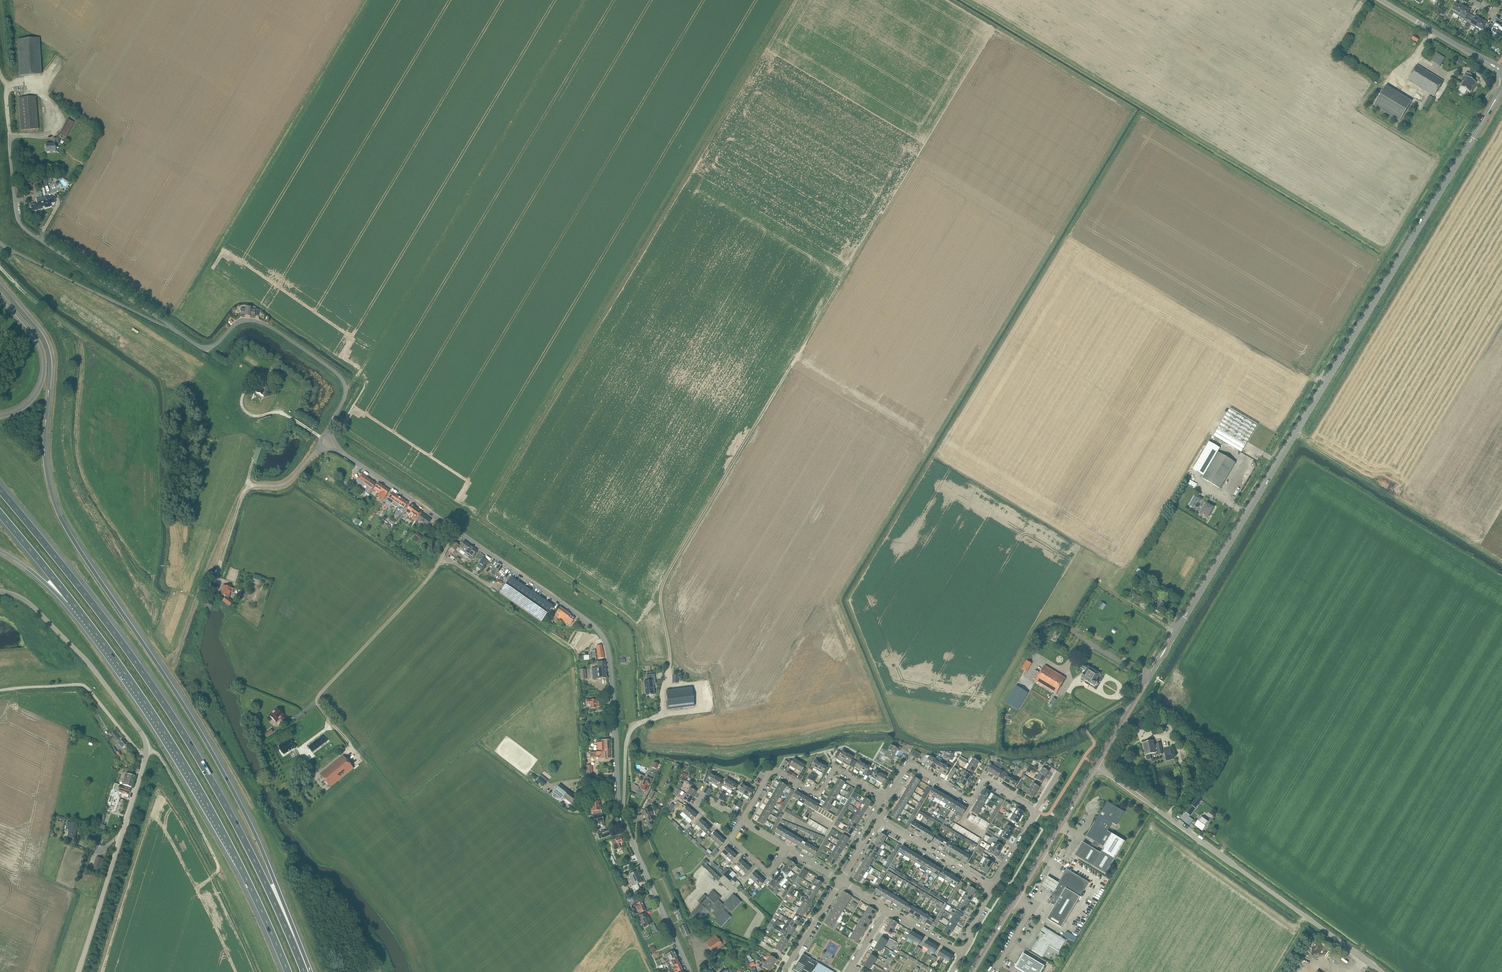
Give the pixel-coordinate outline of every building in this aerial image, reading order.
[(1458,5),(1455,4),(1455,3),(1449,14),(1452,16),(1453,14),(1458,17),(1464,6),(1459,3),(1458,5)] [(1466,16),(1470,10),(1464,6),(1458,17),(1459,17),(1460,15),(1465,18),(1462,22),(1465,24),(1469,18),(1466,16)] [(1476,27),(1480,19),(1475,15),(1472,20),(1469,18),(1465,24),(1466,25),(1463,29),(1467,31),(1470,24),(1476,27)] [(1494,25),(1490,31),(1501,38),(1501,22),(1496,18),(1493,24),(1494,25)] [(1486,22),(1480,19),(1476,27),(1475,28),(1479,31),(1479,32),(1480,32),(1480,33),(1479,34),(1482,36),(1488,26),(1485,24),(1486,22)] [(20,75),(41,74),(39,39),(18,40),(20,75)] [(1431,62),(1439,67),(1445,58),(1436,53),(1431,62)] [(1433,96),(1443,82),(1417,65),(1407,80),(1433,96)] [(1470,92),(1476,83),(1470,79),(1472,76),(1466,72),(1464,77),(1465,78),(1460,86),(1458,90),(1464,93),(1466,90),(1467,90),(1470,92)] [(1399,122),(1412,102),(1386,86),(1373,106),(1399,122)] [(1427,109),(1433,98),(1429,96),(1422,107),(1427,109)] [(21,131),(38,129),(36,97),(18,98),(21,131)] [(64,138),(73,123),(67,120),(59,135),(64,138)] [(46,152),(51,152),(55,152),(55,144),(58,144),(58,138),(53,139),(53,144),(46,145),(46,152)] [(43,197),(41,198),(44,209),(50,207),(49,204),(55,202),(54,199),(50,197),(48,197),(47,197),(47,196),(46,196),(43,197)] [(37,204),(29,206),(31,212),(37,210),(44,209),(41,198),(40,198),(36,199),(37,204)] [(241,310),(240,315),(245,316),(250,316),(255,317),(255,316),(259,316),(259,310),(256,310),(251,309),(251,307),(250,307),(246,307),(246,309),(241,309),(241,310)] [(263,395),(256,391),(254,394),(250,392),(249,393),(254,395),(251,400),(261,405),(265,396),(268,392),(268,388),(267,387),(263,395)] [(1230,408),(1214,436),(1241,452),(1258,424),(1230,408)] [(258,422),(262,422),(263,428),(270,426),(268,420),(271,418),(270,416),(258,420),(258,422)] [(1204,476),(1218,452),(1220,448),(1209,442),(1193,469),(1204,476)] [(262,448),(257,446),(252,459),(254,460),(253,463),(256,464),(262,448)] [(1220,489),(1235,463),(1218,452),(1204,476),(1202,479),(1220,489)] [(370,492),(373,488),(376,484),(362,474),(357,481),(362,485),(362,486),(364,488),(370,492)] [(379,493),(384,487),(378,483),(373,490),(374,491),(375,490),(379,493)] [(389,491),(384,487),(379,493),(377,497),(383,501),(389,491)] [(387,504),(390,506),(392,504),(397,496),(392,492),(387,500),(388,501),(387,503),(387,504)] [(397,496),(392,504),(392,505),(395,508),(397,507),(399,504),(403,499),(397,496)] [(399,504),(397,507),(397,508),(398,509),(399,510),(400,510),(401,510),(403,511),(408,503),(403,499),(399,504)] [(416,521),(417,520),(422,513),(422,512),(411,504),(405,512),(409,515),(408,516),(416,521)] [(1207,518),(1213,508),(1206,504),(1200,514),(1207,518)] [(428,524),(431,520),(422,513),(417,520),(418,520),(422,523),(427,526),(428,524)] [(465,553),(470,546),(464,541),(459,549),(465,553)] [(455,551),(459,545),(455,542),(451,547),(455,551)] [(472,558),(477,551),(470,546),(465,553),(463,556),(467,558),(468,557),(470,559),(471,558),(472,558)] [(481,570),(484,567),(488,561),(483,557),(477,567),(481,570)] [(541,622),(550,610),(553,606),(511,577),(499,593),(541,622)] [(1150,593),(1152,590),(1142,584),(1138,591),(1146,596),(1148,592),(1150,593)] [(232,593),(234,589),(223,585),(222,589),(223,589),(221,595),(226,596),(226,597),(223,601),(230,606),(233,602),(228,599),(230,593),(232,593)] [(1158,601),(1151,597),(1149,601),(1154,604),(1152,607),(1154,608),(1154,609),(1159,613),(1165,604),(1159,600),(1158,601)] [(1102,611),(1106,605),(1101,602),(1097,607),(1102,611)] [(570,625),(575,618),(570,615),(560,608),(554,616),(564,623),(565,622),(570,625)] [(1027,672),(1032,664),(1026,660),(1021,669),(1027,672)] [(598,668),(592,669),(593,679),(607,678),(605,662),(597,663),(598,668)] [(1097,681),(1096,680),(1100,674),(1094,671),(1095,670),(1094,670),(1093,669),(1092,669),(1082,663),(1080,667),(1086,671),(1081,678),(1082,678),(1081,680),(1084,682),(1085,680),(1094,686),(1095,685),(1097,685),(1098,683),(1097,682),(1097,681)] [(1056,694),(1065,678),(1045,666),(1035,681),(1056,694)] [(653,695),(654,695),(653,685),(655,684),(654,675),(646,676),(647,681),(644,682),(646,696),(650,695),(651,696),(653,695)] [(1018,710),(1025,697),(1028,693),(1016,686),(1006,703),(1018,710)] [(673,709),(693,706),(691,688),(670,691),(665,691),(668,709),(673,709)] [(599,707),(599,699),(590,700),(587,700),(587,705),(590,705),(590,708),(596,708),(596,707),(599,707)] [(287,719),(277,709),(270,716),(276,722),(280,718),(284,722),(287,719)] [(312,752),(326,742),(322,737),(308,747),(312,752)] [(128,746),(123,739),(119,742),(118,743),(122,748),(127,744),(128,746)] [(283,755),(294,749),(289,740),(278,747),(283,755)] [(610,752),(610,740),(602,740),(602,742),(597,742),(598,749),(598,752),(610,752)] [(1153,740),(1143,743),(1146,755),(1147,755),(1147,756),(1146,756),(1147,760),(1151,759),(1150,755),(1149,755),(1156,753),(1157,755),(1163,753),(1160,743),(1154,745),(1153,740)] [(902,748),(895,745),(894,747),(891,745),(887,751),(894,755),(897,750),(900,751),(902,748)] [(1165,756),(1172,754),(1170,748),(1164,749),(1165,756)] [(848,754),(842,751),(841,753),(838,751),(834,757),(837,759),(843,763),(847,755),(848,754)] [(892,765),(893,762),(891,761),(894,755),(887,751),(884,757),(887,759),(885,761),(892,765)] [(851,767),(855,761),(852,759),(853,757),(848,754),(847,755),(843,763),(848,766),(851,767)] [(330,788),(354,769),(343,756),(320,775),(330,788)] [(931,767),(935,759),(930,756),(925,764),(931,767)] [(976,768),(979,762),(973,758),(970,764),(976,768)] [(799,762),(793,759),(792,761),(790,760),(786,766),(789,768),(790,766),(795,769),(799,762)] [(936,770),(940,762),(935,759),(931,767),(936,770)] [(817,770),(821,764),(815,760),(811,767),(810,766),(808,769),(812,771),(813,768),(817,770)] [(1036,760),(1034,764),(1042,769),(1044,765),(1036,760)] [(864,764),(858,761),(857,762),(855,761),(851,767),(854,769),(854,767),(860,771),(864,764)] [(803,776),(806,769),(804,768),(805,766),(799,762),(795,769),(801,773),(800,774),(803,776)] [(941,773),(946,765),(940,762),(936,770),(941,773)] [(947,762),(946,765),(941,773),(946,776),(951,769),(952,769),(954,766),(947,762)] [(993,775),(996,768),(991,765),(992,763),(989,762),(986,767),(989,768),(987,771),(993,775)] [(823,774),(827,768),(826,767),(821,764),(817,770),(822,774),(823,774)] [(867,777),(871,771),(869,769),(870,767),(864,764),(860,771),(863,773),(862,775),(863,776),(865,775),(867,777)] [(973,773),(976,768),(970,764),(966,770),(973,773)] [(1002,772),(996,768),(993,775),(998,778),(999,777),(1002,778),(1005,772),(1003,771),(1002,772)] [(1045,777),(1049,771),(1043,768),(1039,773),(1045,777)] [(712,784),(716,777),(711,774),(709,773),(710,771),(707,770),(703,782),(708,785),(709,782),(712,784)] [(881,774),(875,770),(874,772),(871,771),(867,777),(870,778),(871,777),(877,781),(881,774)] [(968,781),(971,776),(965,772),(962,778),(968,781)] [(1009,784),(1013,778),(1007,775),(1008,774),(1005,772),(1002,778),(1004,780),(1003,781),(1009,784)] [(131,787),(135,776),(126,773),(122,785),(131,787)] [(1045,777),(1039,773),(1037,777),(1036,776),(1034,778),(1036,779),(1042,783),(1045,777)] [(884,787),(888,780),(885,779),(886,777),(881,774),(877,781),(882,784),(881,785),(884,787)] [(544,787),(548,781),(541,775),(536,781),(544,787)] [(650,783),(652,779),(647,777),(645,781),(644,780),(640,789),(638,788),(637,792),(643,795),(645,792),(646,792),(650,783)] [(722,781),(716,777),(712,784),(714,785),(718,787),(719,785),(720,784),(721,785),(723,782),(722,781)] [(917,786),(920,781),(914,777),(911,783),(917,786)] [(968,781),(962,778),(960,781),(958,780),(957,782),(965,787),(968,781)] [(1009,784),(1015,788),(1018,782),(1013,778),(1009,784)] [(722,786),(728,789),(732,783),(726,779),(724,782),(723,782),(721,785),(722,785),(722,786)] [(841,789),(842,787),(845,783),(839,779),(835,785),(841,789)] [(787,790),(788,789),(789,787),(780,782),(777,788),(783,792),(784,789),(787,790)] [(733,796),(736,790),(735,790),(737,786),(732,783),(728,789),(732,792),(730,794),(733,796)] [(914,792),(917,786),(911,783),(908,788),(914,792)] [(1030,789),(1036,793),(1039,787),(1033,783),(1030,789)] [(129,795),(131,789),(120,785),(115,784),(113,790),(129,795)] [(744,795),(748,788),(742,784),(738,791),(744,795)] [(568,791),(559,785),(553,793),(562,799),(563,797),(570,803),(575,797),(568,791)] [(838,794),(841,789),(835,785),(832,791),(838,794)] [(693,798),(696,792),(690,788),(686,794),(693,798)] [(749,798),(753,791),(748,788),(744,795),(749,798)] [(779,797),(783,792),(777,788),(773,794),(779,797)] [(910,798),(914,792),(908,788),(904,794),(910,798)] [(935,797),(939,792),(933,788),(929,794),(935,797)] [(988,798),(989,797),(991,793),(985,789),(982,795),(988,798)] [(1032,798),(1036,793),(1030,789),(1026,795),(1032,798)] [(653,801),(656,793),(652,791),(648,798),(653,801)] [(798,801),(801,795),(796,791),(792,797),(798,801)] [(835,800),(838,794),(832,791),(829,796),(835,800)] [(855,801),(859,795),(854,792),(850,798),(853,799),(855,801)] [(938,804),(941,801),(944,795),(939,792),(935,797),(933,801),(934,802),(938,804)] [(689,804),(693,798),(686,794),(683,800),(689,804)] [(776,803),(779,797),(773,794),(770,799),(776,803)] [(910,798),(904,794),(901,800),(907,803),(909,800),(911,802),(913,799),(910,798)] [(804,804),(807,798),(801,795),(798,801),(804,804)] [(946,804),(950,798),(944,795),(941,801),(946,804)] [(984,804),(988,798),(982,795),(978,800),(984,804)] [(831,806),(835,800),(829,796),(825,802),(831,806)] [(1201,800),(1196,797),(1191,804),(1196,808),(1201,800)] [(809,807),(813,801),(807,798),(804,804),(809,807)] [(871,802),(865,798),(862,802),(860,800),(859,803),(861,804),(867,807),(871,802)] [(952,808),(955,802),(950,798),(946,804),(945,807),(950,810),(952,808)] [(773,808),(776,803),(770,799),(767,805),(773,808)] [(904,809),(907,803),(901,800),(898,805),(904,809)] [(981,810),(984,804),(978,800),(975,806),(981,810)] [(593,814),(597,813),(602,813),(600,801),(591,803),(593,814)] [(818,806),(818,805),(813,801),(809,807),(815,811),(818,806)] [(1007,810),(1010,804),(1005,801),(1002,807),(1007,810)] [(828,811),(831,806),(825,802),(822,808),(828,811)] [(961,805),(955,802),(952,808),(950,810),(956,814),(958,811),(961,805)] [(1083,842),(1075,855),(1106,874),(1125,841),(1108,831),(1112,823),(1117,825),(1125,812),(1107,802),(1102,810),(1100,809),(1097,814),(1099,815),(1086,836),(1104,847),(1100,853),(1083,842)] [(864,813),(867,807),(861,804),(858,809),(864,813)] [(773,812),(774,810),(773,809),(773,808),(767,805),(763,811),(770,814),(771,811),(773,812)] [(900,815),(904,809),(898,805),(894,811),(900,815)] [(963,814),(964,813),(967,808),(961,805),(958,811),(963,814)] [(1190,805),(1185,812),(1190,815),(1195,808),(1190,805)] [(978,815),(981,810),(975,806),(972,812),(978,815)] [(687,817),(692,811),(687,807),(684,811),(682,812),(680,815),(685,819),(687,817)] [(1020,818),(1024,812),(1017,808),(1014,814),(1020,818)] [(648,822),(654,819),(650,809),(643,812),(648,822)] [(864,813),(858,809),(856,813),(854,812),(852,814),(861,819),(864,813)] [(692,821),(693,820),(697,816),(692,811),(687,817),(692,821)] [(766,820),(770,814),(763,811),(760,816),(766,820)] [(897,820),(900,815),(894,811),(891,816),(897,820)] [(591,820),(594,819),(594,824),(599,823),(604,822),(602,813),(597,814),(593,815),(590,816),(591,820)] [(104,814),(99,828),(109,831),(110,829),(105,827),(106,825),(103,824),(105,817),(105,816),(105,814),(104,814)] [(857,824),(861,819),(852,814),(849,819),(851,821),(857,824)] [(1017,824),(1020,818),(1014,814),(1010,820),(1017,824)] [(763,825),(766,820),(760,816),(757,822),(763,825)] [(1201,817),(1195,825),(1202,830),(1208,822),(1201,817)] [(677,828),(679,826),(672,819),(670,822),(677,828)] [(701,830),(706,824),(701,820),(696,825),(701,830)] [(854,830),(857,824),(851,821),(848,826),(854,830)] [(75,839),(78,824),(67,822),(66,830),(69,830),(68,837),(75,839)] [(915,831),(919,825),(913,822),(909,828),(915,831)] [(706,834),(711,829),(706,824),(701,830),(698,832),(701,835),(703,832),(706,834)] [(921,834),(924,828),(919,825),(915,831),(921,834)] [(1010,835),(1014,829),(1007,825),(1003,831),(1010,835)] [(780,836),(784,830),(778,826),(774,833),(780,836)] [(854,830),(848,826),(846,829),(843,828),(842,830),(844,832),(851,836),(854,830)] [(692,829),(690,827),(684,834),(689,839),(691,837),(688,834),(692,829)] [(926,838),(930,832),(924,828),(921,834),(926,838)] [(611,835),(609,830),(598,835),(600,839),(603,838),(611,835)] [(786,839),(789,833),(784,830),(780,836),(786,839)] [(1007,840),(1010,835),(1003,831),(1000,836),(1007,840)] [(715,842),(720,837),(715,832),(710,838),(715,842)] [(932,841),(934,837),(936,835),(930,832),(926,838),(932,841)] [(791,843),(795,836),(789,833),(786,839),(791,843)] [(883,843),(884,841),(887,837),(881,833),(877,839),(883,843)] [(845,844),(849,839),(843,835),(839,841),(845,844)] [(625,841),(623,836),(615,839),(611,841),(613,846),(612,847),(614,851),(621,848),(619,843),(625,841)] [(797,846),(801,840),(795,836),(791,843),(797,846)] [(939,845),(943,839),(937,836),(933,842),(939,845)] [(720,847),(721,845),(725,841),(720,837),(715,842),(720,847)] [(696,842),(694,844),(698,847),(700,845),(701,843),(703,841),(700,838),(696,842)] [(883,843),(877,839),(874,845),(880,848),(882,845),(884,846),(885,844),(883,843)] [(944,849),(948,843),(943,839),(939,845),(944,849)] [(806,843),(801,840),(797,846),(803,849),(806,843)] [(809,845),(811,841),(809,840),(806,843),(803,849),(808,853),(812,846),(809,845)] [(842,850),(845,844),(839,841),(836,846),(842,850)] [(944,849),(950,852),(954,846),(955,844),(953,843),(954,842),(951,841),(951,842),(949,841),(948,843),(944,849)] [(1000,852),(1004,846),(997,842),(993,848),(1000,852)] [(814,848),(816,846),(813,844),(812,846),(808,853),(814,856),(818,850),(814,848)] [(880,855),(883,850),(882,850),(882,849),(880,848),(874,845),(871,850),(880,855)] [(839,856),(842,850),(836,846),(833,852),(839,856)] [(904,855),(908,849),(902,846),(900,850),(899,852),(902,854),(900,857),(903,858),(904,855)] [(956,856),(959,849),(954,846),(950,852),(956,856)] [(997,857),(1000,852),(993,848),(990,846),(987,851),(997,857)] [(727,857),(732,852),(727,847),(722,853),(727,857)] [(910,859),(914,853),(908,849),(904,855),(910,859)] [(965,853),(959,849),(956,856),(961,859),(965,853)] [(879,855),(871,850),(867,856),(872,858),(873,859),(876,861),(879,855)] [(967,862),(969,858),(971,856),(968,854),(969,852),(966,850),(965,853),(961,859),(967,862)] [(732,862),(733,860),(736,856),(732,852),(727,857),(732,862)] [(835,861),(839,856),(833,852),(829,858),(835,861)] [(916,862),(919,856),(914,853),(910,859),(916,862)] [(921,866),(925,860),(919,856),(916,862),(921,866)] [(97,857),(94,866),(95,866),(101,868),(104,859),(97,857)] [(870,866),(873,860),(867,857),(863,862),(870,866)] [(985,861),(983,864),(990,869),(993,863),(989,860),(987,859),(984,857),(983,860),(985,861)] [(832,867),(835,861),(829,858),(826,863),(832,867)] [(721,878),(707,865),(709,862),(705,859),(703,861),(704,863),(702,866),(718,881),(721,878)] [(741,870),(745,865),(740,860),(736,865),(741,870)] [(928,867),(930,863),(925,860),(921,866),(927,869),(928,867)] [(791,871),(792,869),(796,866),(790,861),(786,866),(791,871)] [(870,866),(863,862),(860,868),(866,872),(869,873),(872,868),(870,866)] [(932,872),(936,866),(930,863),(928,867),(927,869),(932,872)] [(986,874),(990,869),(983,864),(980,870),(986,874)] [(746,874),(747,873),(750,869),(745,865),(741,870),(746,874)] [(786,879),(788,876),(787,875),(791,871),(786,866),(781,871),(782,871),(780,873),(783,876),(786,879)] [(939,874),(942,870),(936,866),(932,872),(938,875),(938,876),(939,874)] [(723,871),(718,867),(716,869),(723,875),(728,869),(726,868),(723,871)] [(729,868),(728,869),(723,875),(728,880),(730,882),(732,879),(733,878),(729,875),(732,871),(729,868)] [(866,872),(860,868),(857,874),(863,877),(866,879),(869,873),(866,872)] [(803,880),(806,876),(808,872),(803,869),(798,877),(803,880)] [(1056,898),(1055,899),(1056,901),(1057,902),(1050,915),(1047,919),(1061,928),(1064,923),(1089,883),(1071,872),(1067,869),(1058,884),(1057,883),(1056,884),(1052,889),(1053,890),(1054,891),(1051,895),(1056,898)] [(945,880),(949,874),(943,870),(939,876),(945,880)] [(629,875),(634,885),(625,889),(628,895),(640,890),(637,884),(642,882),(637,871),(629,875)] [(755,882),(759,877),(754,873),(751,877),(750,878),(755,882)] [(783,876),(780,873),(778,875),(773,880),(779,885),(783,880),(784,881),(786,879),(783,876)] [(859,883),(862,879),(863,877),(857,874),(853,879),(859,883)] [(951,883),(954,877),(949,874),(945,880),(948,882),(947,884),(949,885),(950,883),(951,883)] [(1047,875),(1042,884),(1054,891),(1059,882),(1047,875)] [(760,887),(761,886),(764,882),(759,877),(755,882),(760,887)] [(956,886),(957,885),(960,881),(954,877),(951,883),(956,886)] [(734,881),(735,879),(734,878),(732,880),(732,879),(730,882),(737,888),(740,885),(741,884),(737,881),(735,882),(734,881)] [(810,884),(812,886),(819,889),(822,884),(818,881),(816,880),(814,878),(810,884)] [(779,889),(781,887),(779,885),(773,880),(769,885),(767,888),(771,891),(773,893),(775,890),(774,889),(776,887),(779,889)] [(744,891),(741,888),(742,886),(740,885),(737,888),(744,894),(746,892),(747,891),(745,890),(744,891)] [(819,889),(812,886),(811,889),(808,888),(807,890),(809,891),(815,895),(819,889)] [(881,896),(884,890),(878,886),(875,892),(881,896)] [(973,896),(977,890),(970,886),(966,892),(973,896)] [(796,897),(799,893),(794,890),(792,888),(788,894),(793,897),(794,896),(796,897)] [(709,912),(711,909),(714,912),(712,914),(715,917),(716,916),(717,918),(714,921),(721,927),(731,917),(728,914),(730,911),(731,913),(741,902),(733,894),(723,905),(718,900),(721,898),(713,890),(707,897),(705,896),(702,899),(701,898),(698,901),(700,904),(689,916),(692,919),(693,917),(699,922),(709,912)] [(886,899),(890,893),(884,890),(881,896),(886,899)] [(812,900),(815,895),(809,891),(806,897),(812,900)] [(848,903),(852,896),(844,892),(840,898),(848,903)] [(970,902),(973,896),(966,892),(963,898),(970,902)] [(892,902),(895,896),(890,893),(886,899),(892,902)] [(790,903),(793,897),(788,894),(785,900),(787,901),(790,903)] [(897,906),(901,900),(895,896),(892,902),(897,906)] [(809,906),(812,900),(806,897),(804,900),(801,898),(800,901),(803,902),(809,906)] [(844,909),(848,903),(840,898),(836,905),(844,909)] [(967,907),(970,902),(963,898),(960,903),(967,907)] [(903,909),(906,903),(901,900),(897,906),(903,909)] [(638,903),(638,901),(634,903),(633,904),(635,910),(633,910),(635,915),(638,914),(641,913),(641,912),(645,911),(642,902),(638,903)] [(805,912),(809,906),(803,902),(799,908),(805,912)] [(909,912),(912,907),(906,903),(903,909),(909,912)] [(963,913),(967,907),(960,903),(957,909),(963,913)] [(912,907),(909,912),(914,916),(918,910),(915,908),(916,906),(914,904),(912,907)] [(840,915),(844,909),(836,905),(833,911),(840,915)] [(873,917),(877,911),(869,906),(865,913),(873,917)] [(802,917),(805,912),(799,908),(796,914),(802,917)] [(920,919),(923,913),(918,910),(914,916),(920,919)] [(963,914),(958,911),(957,910),(955,913),(952,912),(950,914),(953,916),(959,919),(963,914)] [(837,922),(840,915),(833,911),(829,917),(837,922)] [(646,916),(645,913),(638,917),(639,920),(640,920),(642,925),(643,924),(645,928),(652,924),(648,916),(646,916)] [(869,924),(873,917),(865,913),(861,919),(869,924)] [(925,922),(929,917),(923,913),(920,919),(925,922)] [(925,922),(931,926),(934,920),(931,918),(933,915),(930,914),(929,917),(925,922)] [(798,925),(801,919),(795,915),(792,921),(798,925)] [(956,925),(959,919),(953,916),(950,922),(956,925)] [(833,928),(837,922),(829,917),(825,924),(833,928)] [(865,930),(869,924),(861,919),(857,925),(865,930)] [(894,929),(895,928),(898,923),(892,920),(889,926),(894,929)] [(794,930),(798,925),(792,921),(788,927),(794,930)] [(952,931),(956,925),(950,922),(947,927),(952,931)] [(684,937),(685,937),(690,935),(685,925),(679,927),(684,937)] [(861,936),(865,930),(857,925),(854,932),(861,936)] [(788,942),(791,936),(785,932),(775,926),(774,929),(783,934),(781,938),(788,942)] [(891,935),(894,929),(889,926),(885,931),(891,935)] [(791,936),(794,930),(788,927),(785,932),(791,936)] [(949,936),(952,931),(947,927),(943,933),(949,936)] [(1059,952),(1066,940),(1048,930),(1044,927),(1041,932),(1038,936),(1040,937),(1032,950),(1043,957),(1050,946),(1059,952)] [(858,943),(861,936),(854,932),(850,938),(858,943)] [(914,941),(917,935),(912,932),(908,938),(914,941)] [(719,941),(718,939),(715,935),(705,943),(713,953),(716,951),(717,952),(719,951),(718,949),(727,943),(723,938),(721,939),(719,941)] [(919,944),(920,943),(923,938),(917,935),(914,941),(919,944)] [(884,947),(887,941),(882,937),(878,943),(884,947)] [(784,947),(788,942),(781,938),(778,943),(784,947)] [(929,950),(932,944),(926,940),(923,946),(929,950)] [(781,953),(784,947),(778,943),(775,949),(781,953)] [(881,952),(884,947),(878,943),(875,949),(881,952)] [(935,953),(935,952),(938,947),(932,944),(929,950),(931,951),(931,953),(933,954),(933,953),(935,953)] [(942,962),(944,958),(947,953),(941,949),(938,955),(941,957),(939,960),(942,962)] [(677,958),(674,951),(666,954),(663,956),(665,959),(668,958),(669,961),(677,958)] [(949,962),(953,956),(947,953),(944,958),(949,962)] [(1044,966),(1023,953),(1020,958),(1018,960),(1018,962),(1015,967),(1023,971),(1041,971),(1044,966)] [(803,954),(794,969),(798,971),(833,971),(827,968),(825,971),(817,966),(818,963),(803,954)] [(895,956),(893,954),(891,958),(888,957),(886,960),(891,963),(895,956)] [(873,964),(875,961),(877,958),(871,955),(868,960),(873,964)] [(773,966),(777,960),(770,956),(766,962),(773,966)] [(672,967),(680,963),(677,958),(669,961),(671,965),(667,967),(668,969),(672,967)] [(870,970),(873,964),(868,960),(864,966),(870,970)] [(770,971),(773,966),(766,962),(763,967),(770,971)] [(680,963),(672,967),(668,969),(670,971),(678,971),(682,970),(680,963)]
